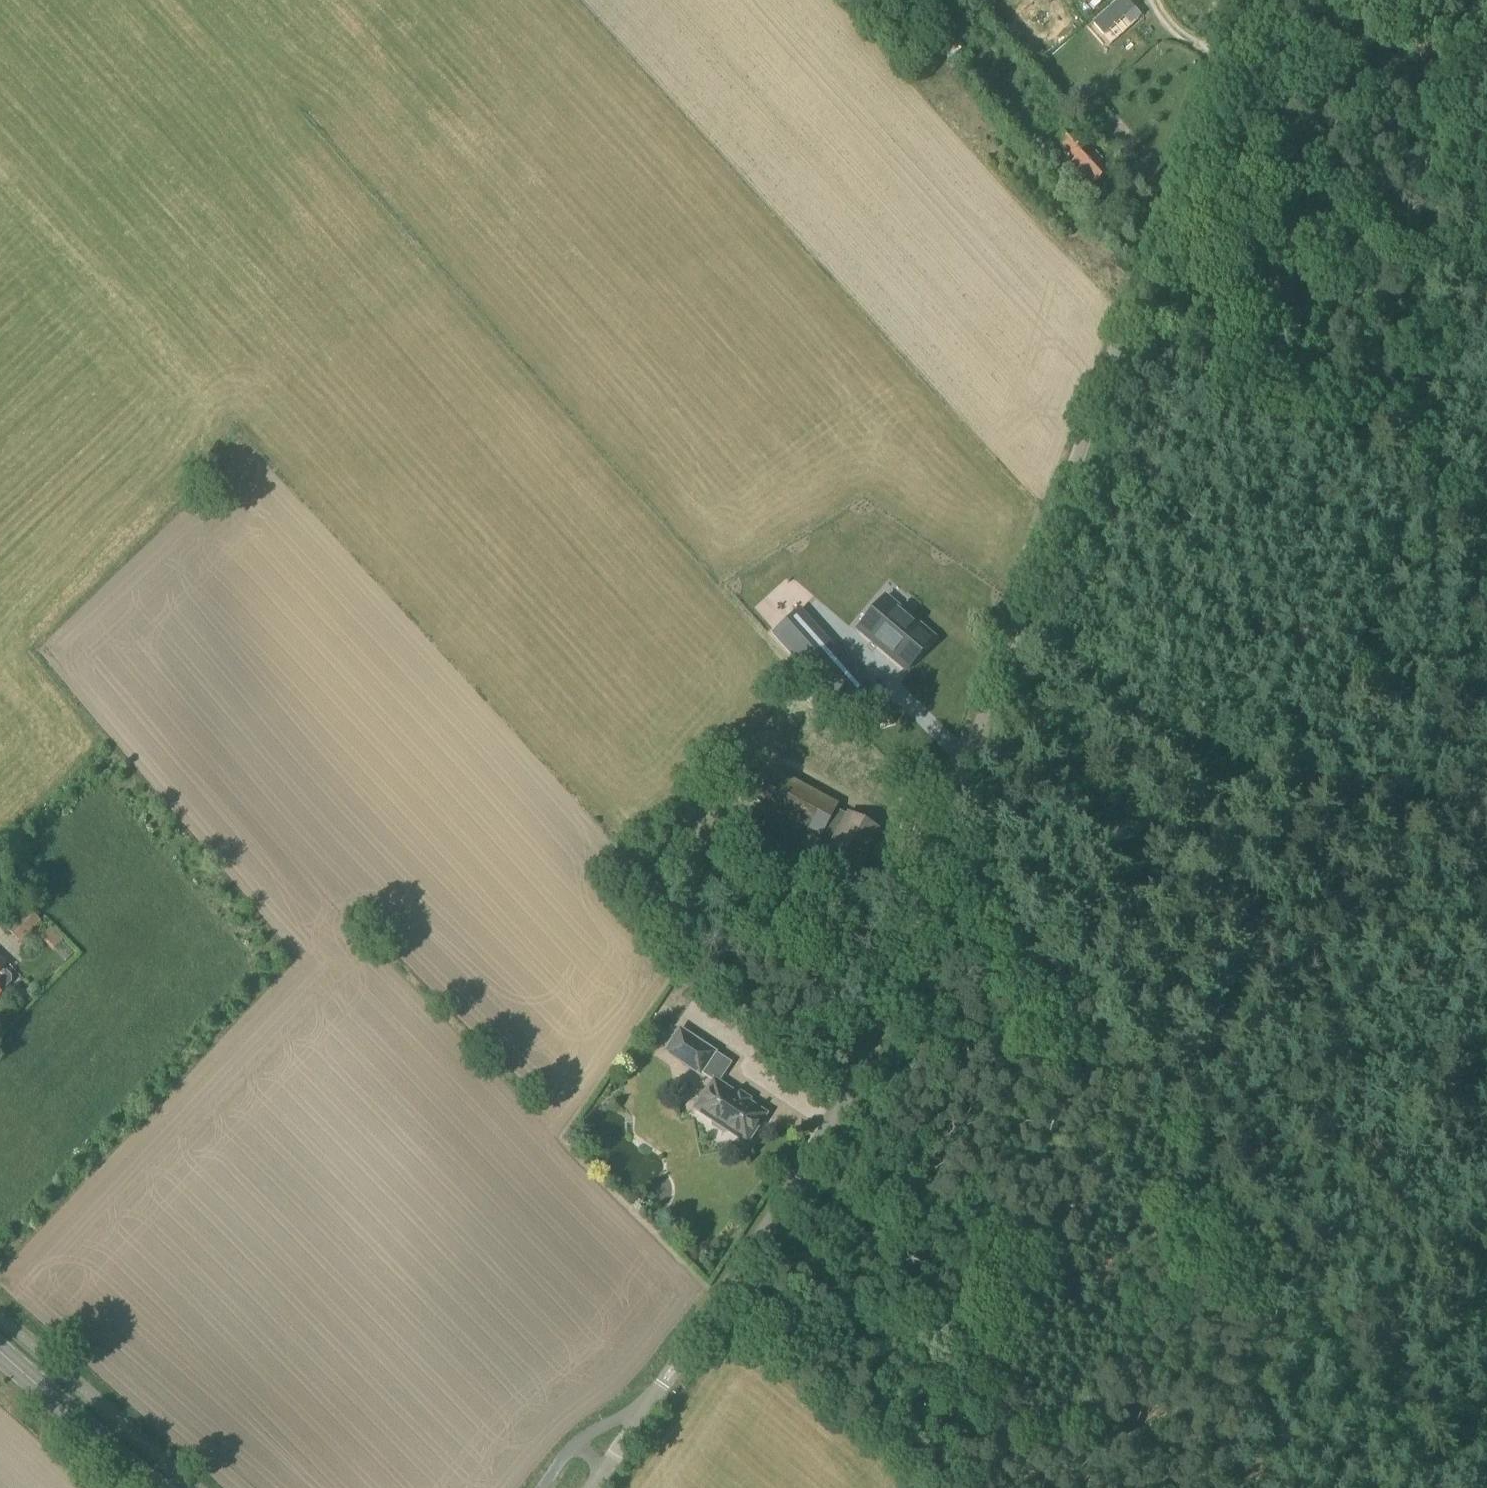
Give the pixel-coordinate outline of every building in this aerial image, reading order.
[(1087,19),(1105,38),(1141,6),(1136,0),(1108,0),(1087,19)] [(1089,190),(1109,172),(1070,128),(1066,132),(1054,142),(1074,163),(1069,168),(1089,190)] [(880,599),(854,631),(900,672),(925,640),(880,599)] [(800,610),(776,633),(840,711),(864,689),(800,610)] [(845,816),(835,810),(839,803),(773,768),(755,802),(821,837),(823,833),(833,839),(820,863),(853,881),(879,831),(846,814),(845,816)] [(21,944),(40,923),(23,907),(3,927),(21,944)] [(49,929),(39,938),(52,952),(62,942),(49,929)] [(11,983),(11,977),(3,969),(8,964),(0,957),(0,994),(11,983)] [(700,1079),(713,1059),(717,1053),(678,1027),(661,1053),(700,1079)] [(736,1096),(713,1081),(693,1110),(710,1121),(712,1127),(722,1134),(728,1133),(746,1145),(765,1115),(747,1103),(748,1101),(737,1093),(736,1096)]
